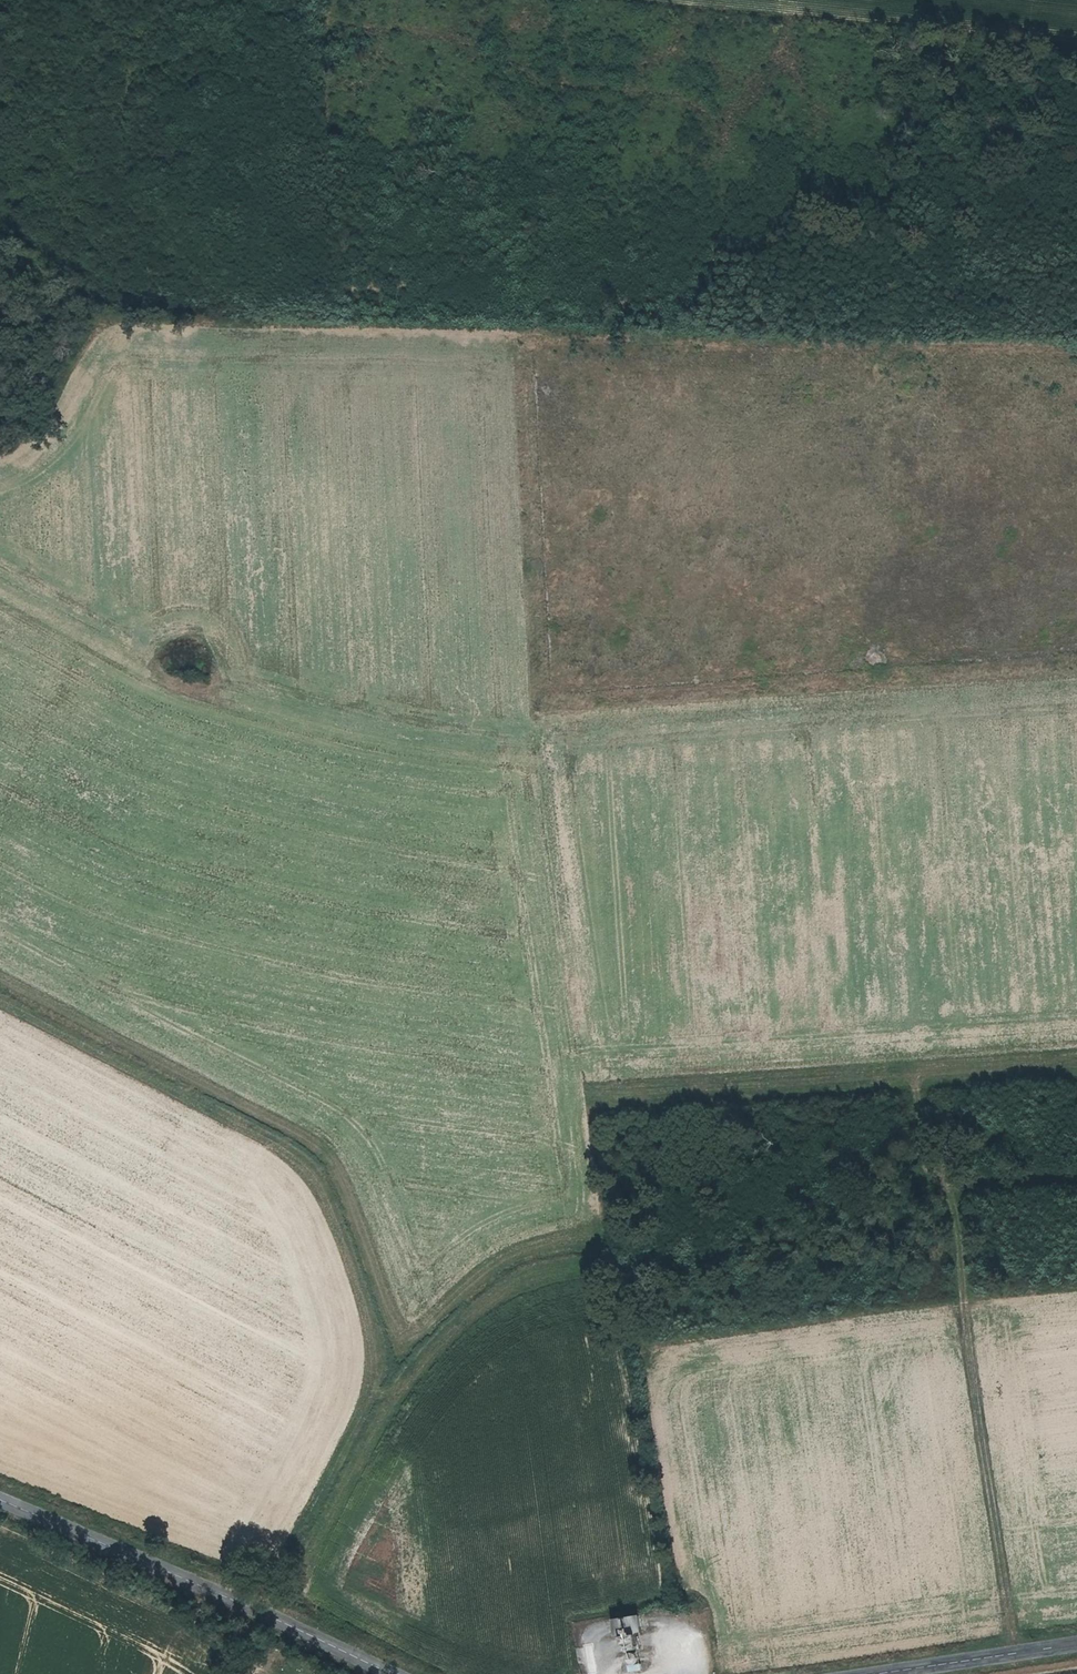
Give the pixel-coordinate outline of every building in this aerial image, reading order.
[(631,1632),(646,1628),(651,1628),(647,1611),(622,1616),(622,1617),(625,1633),(631,1632)] [(649,1645),(646,1628),(631,1632),(634,1648),(649,1645)] [(577,1665),(585,1664),(585,1673),(596,1673),(594,1645),(576,1646),(577,1665)] [(652,1666),(651,1660),(637,1663),(638,1669),(652,1666)]
